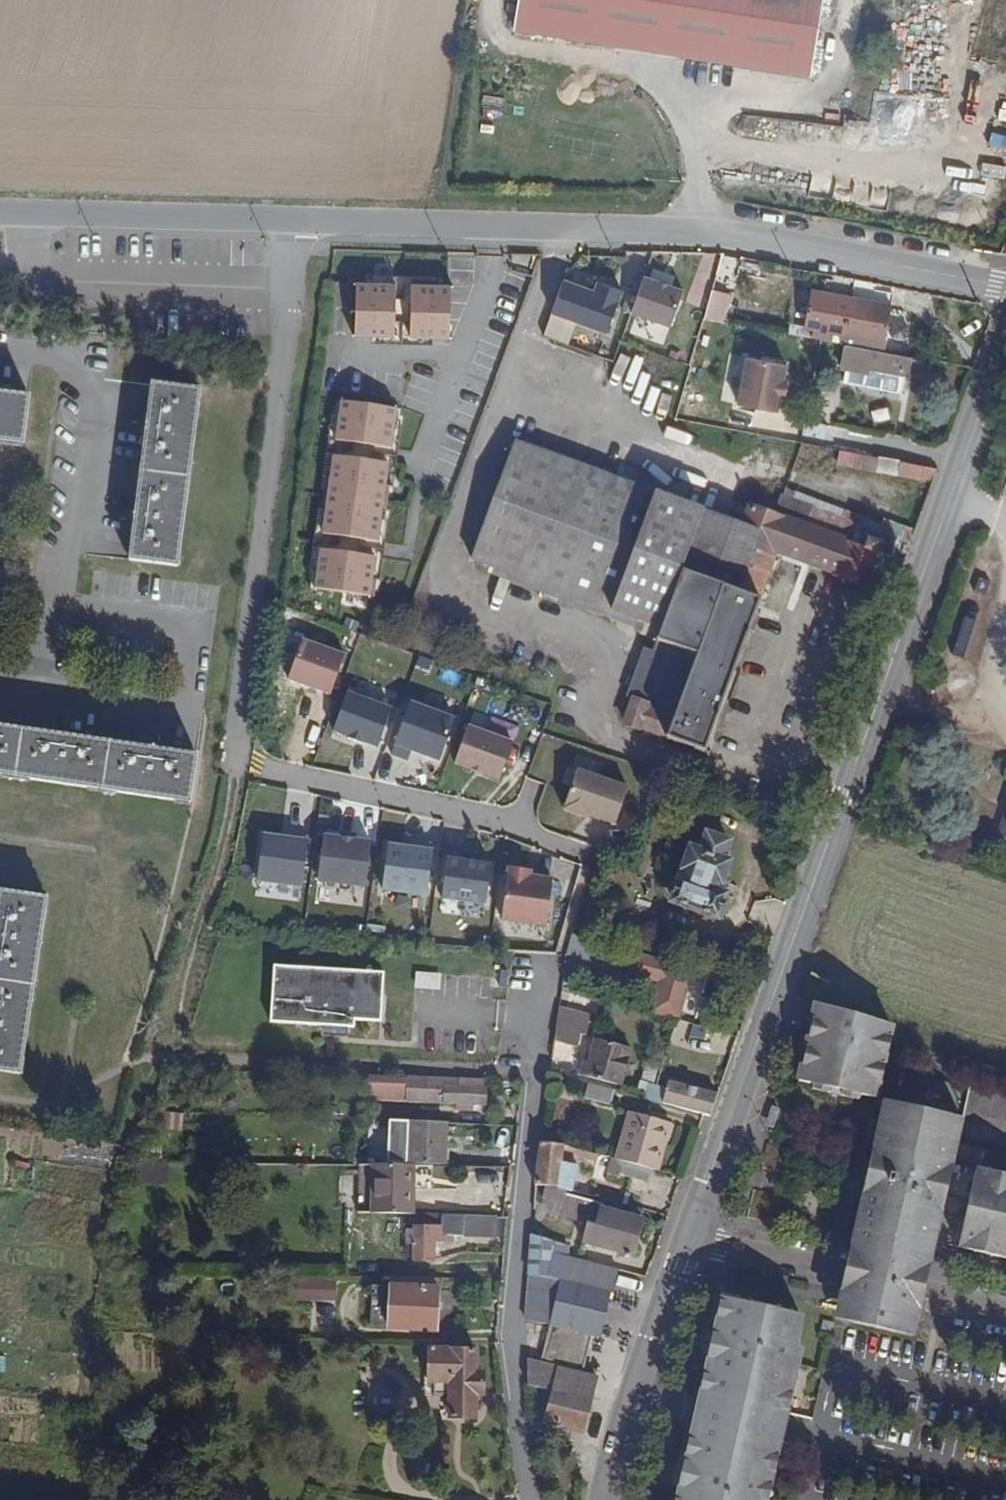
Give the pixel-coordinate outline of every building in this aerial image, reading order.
[(514,18),(807,72),(821,0),(517,0),(514,18)] [(624,286),(568,265),(552,308),(608,329),(624,286)] [(684,285),(645,272),(632,310),(671,323),(684,285)] [(400,286),(360,284),(358,334),(398,336),(400,286)] [(400,286),(398,336),(406,336),(408,298),(415,299),(416,287),(400,286)] [(892,293),(854,286),(851,299),(844,336),(842,345),(846,346),(881,353),(892,293)] [(455,288),(416,287),(415,299),(408,298),(406,336),(454,338),(455,288)] [(835,334),(844,336),(851,299),(810,291),(803,327),(813,329),(811,339),(833,344),(835,334)] [(929,379),(932,364),(881,353),(846,346),(841,369),(869,374),(870,369),(905,376),(906,374),(927,378),(929,379)] [(736,405),(776,413),(779,398),(782,382),(785,368),(745,360),(736,405)] [(925,388),(927,378),(906,374),(905,376),(904,383),(925,388)] [(151,385),(128,562),(176,567),(198,390),(151,385)] [(21,445),(28,398),(0,394),(0,443),(21,445)] [(400,425),(403,409),(340,399),(338,416),(341,416),(338,437),(393,446),(396,425),(400,425)] [(393,446),(338,437),(336,452),(391,461),(393,446)] [(863,589),(874,557),(865,554),(869,543),(865,541),(868,533),(860,529),(854,548),(774,518),(752,509),(743,530),(514,445),(471,564),(658,636),(650,655),(644,652),(626,702),(631,705),(623,729),(703,757),(776,555),(834,576),(834,578),(863,589)] [(841,451),(839,462),(851,464),(853,454),(841,451)] [(391,461),(336,452),(332,473),(328,473),(323,505),(327,506),(324,527),(379,536),(382,514),(386,515),(391,483),(387,482),(391,461)] [(853,454),(851,464),(900,474),(902,463),(858,455),(853,454)] [(902,463),(900,474),(933,480),(937,470),(907,464),(902,463)] [(783,487),(774,518),(854,548),(860,529),(863,516),(783,487)] [(379,536),(324,527),(322,542),(377,551),(379,536)] [(377,551),(322,542),(318,563),(315,563),(312,579),(375,589),(377,573),(373,572),(377,551)] [(865,554),(874,557),(876,558),(880,548),(869,543),(865,554)] [(347,651),(302,636),(287,678),(332,694),(347,651)] [(396,693),(351,678),(333,731),(378,747),(396,693)] [(455,714),(410,699),(392,752),(409,758),(413,749),(440,758),(455,714)] [(513,738),(469,723),(454,766),(499,781),(513,738)] [(188,804),(195,757),(0,728),(0,776),(188,804)] [(630,782),(578,764),(563,806),(616,824),(630,782)] [(308,836),(262,831),(256,879),(302,884),(308,836)] [(370,837),(324,832),(318,880),(364,886),(370,837)] [(690,850),(671,903),(717,919),(725,896),(718,893),(727,864),(723,861),(729,843),(706,835),(700,853),(690,850)] [(436,846),(390,840),(385,889),(431,894),(436,846)] [(493,854),(447,848),(442,897),(488,902),(493,854)] [(554,874),(508,869),(502,917),(548,922),(554,874)] [(19,1075),(45,899),(0,893),(0,1072),(19,1075)] [(682,1001),(691,970),(662,962),(647,1014),(675,1021),(676,1022),(682,1001)] [(322,1025),(348,1027),(353,1027),(354,1020),(381,1021),(382,999),(383,975),(273,966),(271,1021),(322,1025)] [(440,987),(440,972),(416,971),(415,986),(440,987)] [(883,1027),(811,1007),(801,1052),(806,1053),(871,1071),(872,1066),(874,1067),(877,1055),(875,1055),(878,1039),(881,1039),(883,1027)] [(586,1017),(558,1011),(556,1028),(579,1034),(583,1035),(585,1025),(586,1017)] [(347,1037),(348,1027),(322,1025),(322,1035),(347,1037)] [(579,1034),(556,1028),(554,1042),(575,1046),(579,1034)] [(712,1049),(716,1034),(692,1028),(688,1044),(712,1049)] [(883,1040),(881,1039),(878,1039),(875,1055),(877,1055),(880,1056),(883,1040)] [(593,1042),(584,1076),(619,1086),(629,1051),(593,1042)] [(806,1053),(801,1052),(798,1066),(803,1067),(806,1053)] [(803,1067),(798,1066),(794,1084),(809,1087),(825,1090),(837,1093),(853,1097),(867,1100),(871,1083),(869,1082),(871,1071),(806,1053),(803,1067)] [(667,1083),(680,1086),(685,1071),(667,1066),(663,1082),(667,1083)] [(480,1082),(366,1077),(366,1098),(459,1102),(470,1102),(481,1103),(482,1093),(483,1086),(480,1085),(480,1082)] [(712,1106),(716,1095),(680,1086),(667,1083),(662,1095),(648,1092),(646,1100),(708,1117),(712,1106)] [(610,1107),(615,1092),(588,1085),(584,1101),(610,1107)] [(825,1090),(809,1087),(808,1092),(824,1095),(825,1090)] [(852,1102),(853,1097),(837,1093),(836,1098),(852,1102)] [(470,1102),(459,1102),(458,1110),(470,1111),(470,1102)] [(851,1234),(930,1252),(931,1249),(932,1244),(934,1236),(956,1241),(955,1249),(974,1253),(976,1244),(989,1248),(988,1256),(1005,1260),(1005,1177),(950,1165),(954,1142),(955,1136),(959,1120),(880,1103),(877,1115),(869,1156),(866,1165),(872,1167),(869,1181),(863,1180),(851,1234)] [(614,1161),(659,1172),(666,1141),(670,1125),(627,1114),(614,1161)] [(446,1123),(407,1122),(406,1164),(444,1165),(445,1145),(446,1123)] [(564,1148),(541,1143),(535,1184),(556,1186),(571,1191),(577,1168),(560,1165),(561,1155),(597,1164),(599,1157),(564,1148)] [(623,1165),(620,1176),(646,1183),(647,1178),(649,1172),(623,1165)] [(866,1165),(863,1180),(869,1181),(872,1167),(866,1165)] [(358,1167),(357,1214),(412,1215),(412,1191),(413,1167),(358,1167)] [(586,1227),(582,1243),(631,1256),(637,1238),(643,1221),(600,1210),(601,1205),(565,1195),(566,1193),(547,1187),(543,1200),(549,1215),(586,1227)] [(452,1237),(495,1237),(496,1217),(440,1215),(439,1227),(413,1227),(414,1259),(434,1259),(435,1242),(452,1242),(452,1237)] [(495,1237),(504,1237),(504,1230),(505,1217),(496,1217),(495,1237)] [(851,1234),(845,1261),(923,1281),(930,1252),(851,1234)] [(569,1250),(569,1247),(531,1236),(525,1321),(549,1326),(587,1336),(598,1338),(609,1293),(611,1294),(618,1272),(566,1258),(569,1250)] [(934,1236),(932,1244),(955,1249),(956,1241),(934,1236)] [(976,1244),(974,1253),(980,1254),(988,1256),(989,1248),(976,1244)] [(845,1261),(844,1264),(922,1283),(923,1281),(845,1261)] [(922,1283),(844,1264),(843,1269),(835,1309),(854,1313),(855,1309),(893,1317),(892,1322),(913,1326),(921,1288),(922,1283)] [(372,1287),(371,1325),(389,1327),(389,1329),(436,1331),(437,1305),(437,1288),(437,1281),(390,1280),(390,1286),(390,1287),(372,1287)] [(285,1282),(284,1302),(334,1304),(334,1284),(285,1282)] [(786,1313),(788,1313),(788,1309),(717,1294),(702,1358),(705,1359),(711,1334),(714,1317),(719,1298),(720,1298),(724,1299),(772,1310),(786,1313)] [(719,1318),(724,1299),(720,1298),(719,1298),(714,1317),(719,1318)] [(789,1346),(796,1315),(788,1313),(786,1313),(786,1316),(771,1312),(772,1310),(724,1299),(719,1318),(714,1317),(711,1334),(721,1337),(716,1360),(711,1359),(710,1364),(704,1363),(701,1376),(706,1377),(703,1392),(702,1395),(775,1412),(779,1393),(785,1394),(791,1366),(796,1348),(789,1346)] [(854,1313),(835,1309),(833,1320),(851,1324),(854,1313)] [(855,1309),(854,1313),(892,1322),(893,1317),(855,1309)] [(892,1322),(854,1313),(851,1324),(890,1332),(892,1322)] [(820,1322),(818,1333),(828,1335),(830,1325),(820,1322)] [(913,1326),(892,1322),(890,1332),(910,1336),(913,1326)] [(546,1343),(584,1351),(587,1336),(549,1326),(546,1343)] [(716,1360),(721,1337),(711,1334),(705,1359),(704,1363),(710,1364),(711,1359),(716,1360)] [(542,1358),(580,1367),(581,1361),(584,1351),(546,1343),(542,1358)] [(446,1382),(445,1409),(450,1410),(450,1417),(474,1418),(476,1396),(483,1396),(483,1387),(484,1375),(476,1374),(477,1352),(429,1351),(428,1379),(446,1382)] [(527,1370),(593,1388),(596,1378),(579,1373),(580,1367),(542,1358),(541,1363),(526,1358),(527,1370)] [(771,1455),(768,1470),(765,1485),(762,1499),(761,1499),(762,1499),(765,1499),(795,1366),(791,1366),(785,1394),(781,1413),(775,1412),(702,1395),(703,1392),(698,1391),(691,1422),(703,1424),(775,1441),(771,1455)] [(527,1370),(527,1385),(550,1393),(544,1422),(549,1423),(549,1429),(559,1432),(561,1425),(582,1431),(588,1409),(593,1388),(527,1370)] [(706,1377),(701,1376),(698,1391),(703,1392),(706,1377)] [(781,1413),(785,1394),(779,1393),(775,1412),(781,1413)] [(761,1499),(762,1499),(757,1498),(760,1484),(765,1485),(768,1470),(763,1469),(766,1454),(771,1455),(775,1441),(703,1424),(691,1422),(687,1440),(687,1441),(692,1442),(689,1456),(684,1455),(683,1456),(682,1462),(682,1463),(688,1465),(683,1488),(677,1487),(676,1488),(674,1499),(761,1499)] [(680,1455),(683,1456),(684,1455),(689,1456),(692,1442),(687,1441),(687,1440),(684,1439),(680,1455)] [(768,1470),(771,1455),(766,1454),(763,1469),(768,1470)] [(673,1487),(676,1488),(677,1487),(683,1488),(688,1465),(682,1463),(682,1462),(679,1462),(673,1487)] [(762,1499),(765,1485),(760,1484),(757,1498),(762,1499)]
